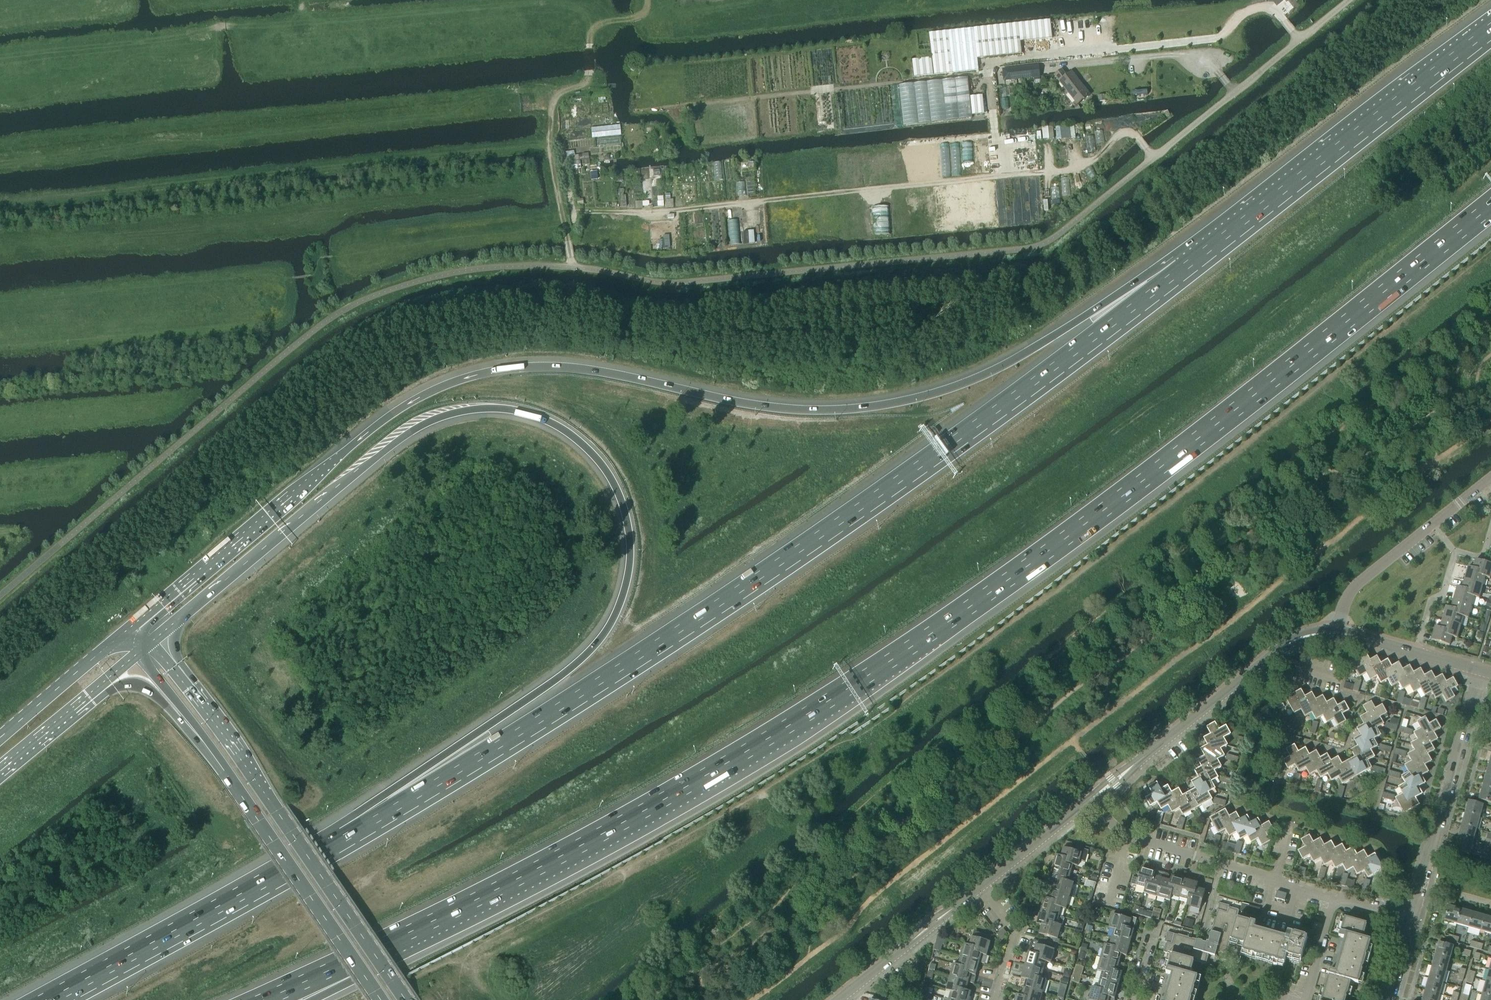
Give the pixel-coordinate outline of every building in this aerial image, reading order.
[(1018,23),(929,33),(934,75),(978,71),(977,57),(1021,52),(1020,41),(1052,38),(1050,20),(1030,22),(1018,23)] [(1021,67),(1002,68),(1003,80),(1034,77),(1034,80),(1040,80),(1039,65),(1021,67)] [(1075,106),(1089,95),(1072,72),(1067,76),(1062,70),(1055,75),(1075,101),(1073,103),(1075,106)] [(982,96),(970,97),(972,115),(984,114),(982,96)] [(621,135),(620,125),(616,126),(591,128),(592,138),(617,136),(621,135)] [(663,141),(659,145),(664,151),(669,147),(663,141)] [(1473,569),(1480,571),(1478,575),(1485,577),(1490,579),(1490,574),(1490,564),(1476,560),(1473,568),(1473,569)] [(1468,567),(1464,580),(1483,585),(1485,577),(1478,575),(1480,571),(1473,569),(1473,568),(1468,567)] [(1462,588),(1462,589),(1469,591),(1467,595),(1474,597),(1479,598),(1483,585),(1464,580),(1462,588)] [(1457,587),(1453,600),(1472,605),(1477,607),(1479,599),(1479,598),(1474,597),(1467,595),(1469,591),(1462,589),(1462,588),(1457,587)] [(1451,608),(1451,609),(1458,611),(1456,615),(1463,616),(1463,617),(1468,618),(1472,605),(1453,600),(1451,608)] [(1446,607),(1442,620),(1461,625),(1463,617),(1463,616),(1456,615),(1458,611),(1451,609),(1451,608),(1446,607)] [(1440,628),(1440,629),(1447,630),(1445,634),(1452,636),(1452,637),(1457,638),(1461,625),(1442,620),(1440,628)] [(1435,627),(1431,640),(1449,645),(1452,637),(1452,636),(1445,634),(1447,630),(1440,629),(1440,628),(1435,627)] [(1370,662),(1370,661),(1366,654),(1351,663),(1359,677),(1366,674),(1366,673),(1362,666),(1370,662)] [(1381,665),(1377,658),(1370,661),(1370,662),(1362,666),(1366,673),(1366,674),(1370,681),(1377,677),(1377,676),(1373,669),(1381,665)] [(1381,684),(1388,680),(1384,672),(1392,668),(1391,668),(1388,661),(1381,665),(1373,669),(1377,676),(1377,677),(1381,684)] [(1392,687),(1399,683),(1395,675),(1403,671),(1402,671),(1398,664),(1391,668),(1392,668),(1384,672),(1388,680),(1392,687)] [(1403,690),(1410,686),(1406,678),(1413,674),(1409,667),(1402,671),(1403,671),(1395,675),(1399,683),(1403,690)] [(1414,693),(1421,689),(1417,681),(1424,677),(1420,670),(1413,674),(1406,678),(1410,686),(1414,693)] [(1424,696),(1432,692),(1428,684),(1435,680),(1431,673),(1424,677),(1417,681),(1421,689),(1424,696)] [(1435,699),(1442,695),(1443,695),(1439,688),(1446,683),(1442,676),(1435,680),(1428,684),(1432,692),(1435,699)] [(1443,695),(1442,695),(1446,702),(1454,698),(1450,691),(1457,687),(1453,679),(1446,683),(1439,688),(1443,695)] [(1294,714),(1301,710),(1297,702),(1305,698),(1301,691),(1286,699),(1294,714)] [(1305,717),(1312,713),(1308,705),(1316,701),(1315,701),(1311,694),(1305,698),(1297,702),(1301,710),(1305,717)] [(1316,720),(1323,716),(1319,708),(1326,704),(1322,697),(1315,701),(1316,701),(1308,705),(1312,713),(1316,720)] [(1327,723),(1334,719),(1330,712),(1337,707),(1333,700),(1326,704),(1319,708),(1323,716),(1327,723)] [(1334,719),(1338,726),(1345,722),(1341,715),(1348,711),(1344,703),(1337,707),(1330,712),(1334,719)] [(1379,717),(1379,718),(1386,714),(1382,706),(1375,710),(1371,703),(1363,707),(1367,714),(1372,722),(1379,717)] [(1376,728),(1376,729),(1383,725),(1379,718),(1379,717),(1372,722),(1367,714),(1360,718),(1364,725),(1369,733),(1376,728)] [(1417,723),(1421,730),(1421,729),(1425,737),(1433,732),(1433,733),(1440,729),(1436,721),(1429,725),(1425,718),(1417,723)] [(1207,728),(1211,735),(1216,742),(1223,738),(1230,734),(1226,727),(1219,731),(1215,724),(1207,728)] [(1373,739),(1373,740),(1380,736),(1376,729),(1376,728),(1369,733),(1364,725),(1357,729),(1361,736),(1366,743),(1373,739)] [(1414,733),(1418,740),(1422,748),(1430,743),(1430,744),(1437,740),(1433,733),(1433,732),(1425,737),(1421,729),(1421,730),(1414,733)] [(1204,739),(1208,746),(1212,753),(1220,749),(1227,745),(1223,738),(1216,742),(1211,735),(1204,739)] [(1370,750),(1377,747),(1373,740),(1373,739),(1366,743),(1361,736),(1354,740),(1358,747),(1363,754),(1370,750)] [(1329,738),(1327,745),(1340,749),(1343,747),(1344,743),(1329,738)] [(1411,744),(1415,751),(1419,759),(1427,754),(1427,755),(1434,751),(1430,744),(1430,743),(1422,748),(1418,740),(1411,744)] [(1201,750),(1205,757),(1209,764),(1217,760),(1224,756),(1220,749),(1212,753),(1208,746),(1201,750)] [(1288,769),(1295,765),(1302,761),(1298,753),(1294,746),(1286,750),(1290,757),(1283,761),(1288,769)] [(1367,761),(1367,762),(1374,757),(1370,750),(1363,754),(1358,747),(1351,751),(1355,758),(1360,766),(1367,761)] [(1299,772),(1306,768),(1305,768),(1313,764),(1309,756),(1305,749),(1298,753),(1302,761),(1295,765),(1299,772)] [(1395,749),(1391,762),(1395,763),(1397,755),(1399,756),(1401,751),(1395,749)] [(1408,755),(1412,762),(1416,769),(1424,765),(1431,762),(1427,755),(1427,754),(1419,759),(1415,751),(1408,755)] [(1310,775),(1317,771),(1316,771),(1324,767),(1319,759),(1320,759),(1316,752),(1309,756),(1313,764),(1305,768),(1306,768),(1310,775)] [(1320,778),(1327,774),(1335,770),(1330,762),(1331,762),(1327,755),(1320,759),(1319,759),(1324,767),(1316,771),(1317,771),(1320,778)] [(1198,761),(1202,768),(1202,767),(1206,775),(1214,771),(1221,767),(1217,760),(1209,764),(1205,757),(1198,761)] [(1331,781),(1338,777),(1345,773),(1341,765),(1342,765),(1338,758),(1331,762),(1330,762),(1335,770),(1327,774),(1330,778),(1328,779),(1330,782),(1331,781)] [(1348,762),(1357,777),(1371,769),(1367,762),(1367,761),(1360,766),(1355,758),(1348,762)] [(1338,777),(1342,784),(1357,777),(1348,762),(1342,765),(1341,765),(1345,773),(1338,777)] [(1405,766),(1409,773),(1413,780),(1421,776),(1428,772),(1424,765),(1416,769),(1412,762),(1405,766)] [(1195,772),(1199,779),(1199,778),(1203,786),(1211,782),(1218,778),(1214,771),(1206,775),(1202,767),(1202,768),(1195,772)] [(1402,777),(1406,784),(1410,791),(1418,787),(1425,783),(1421,776),(1413,780),(1409,773),(1402,777)] [(1482,787),(1490,790),(1490,777),(1485,775),(1482,787)] [(1192,782),(1195,790),(1196,789),(1200,797),(1208,793),(1215,789),(1211,782),(1203,786),(1199,778),(1199,779),(1192,782)] [(1150,807),(1157,803),(1157,802),(1164,798),(1160,791),(1161,791),(1157,784),(1149,788),(1153,795),(1146,799),(1150,807)] [(1399,788),(1403,795),(1407,802),(1415,798),(1422,794),(1418,787),(1410,791),(1406,784),(1399,788)] [(1161,810),(1168,806),(1168,805),(1175,801),(1171,794),(1168,787),(1161,791),(1160,791),(1164,798),(1157,802),(1157,803),(1161,810)] [(1482,787),(1478,799),(1490,803),(1490,790),(1482,787)] [(1195,790),(1189,793),(1197,808),(1212,800),(1208,793),(1200,797),(1196,789),(1195,790)] [(1172,813),(1179,809),(1186,804),(1182,797),(1179,790),(1171,794),(1175,801),(1168,805),(1168,806),(1172,813)] [(1179,809),(1183,816),(1197,808),(1189,793),(1182,797),(1186,804),(1179,809)] [(1403,795),(1396,799),(1404,814),(1419,805),(1415,798),(1407,802),(1403,795)] [(1468,801),(1465,813),(1480,817),(1483,805),(1468,801)] [(1218,834),(1225,830),(1226,830),(1222,822),(1229,818),(1225,811),(1210,819),(1218,834)] [(1465,813),(1461,825),(1476,829),(1480,817),(1465,813)] [(1229,837),(1236,833),(1237,833),(1232,825),(1240,821),(1236,814),(1229,818),(1222,822),(1226,830),(1225,830),(1229,837)] [(1240,840),(1247,836),(1248,836),(1243,828),(1251,824),(1247,817),(1240,821),(1232,825),(1237,833),(1236,833),(1240,840)] [(1251,843),(1258,839),(1254,831),(1262,827),(1258,820),(1251,824),(1243,828),(1248,836),(1247,836),(1251,843)] [(1258,839),(1262,846),(1270,842),(1266,835),(1273,831),(1269,823),(1262,827),(1254,831),(1258,839)] [(1461,825),(1458,837),(1473,841),(1476,829),(1461,825)] [(1303,860),(1310,856),(1310,855),(1317,851),(1313,844),(1313,843),(1309,836),(1301,841),(1305,848),(1298,852),(1303,860)] [(1473,841),(1458,837),(1454,849),(1470,853),(1473,841)] [(1314,863),(1321,859),(1320,858),(1328,854),(1324,847),(1324,846),(1320,839),(1313,843),(1313,844),(1317,851),(1310,855),(1310,856),(1314,863)] [(1325,866),(1332,862),(1331,862),(1339,857),(1334,850),(1335,849),(1331,842),(1324,846),(1324,847),(1328,854),(1320,858),(1321,859),(1325,866)] [(1335,869),(1342,865),(1350,860),(1345,853),(1346,853),(1342,846),(1335,849),(1334,850),(1339,857),(1331,862),(1332,862),(1335,869)] [(1061,856),(1061,857),(1068,859),(1066,863),(1073,865),(1078,867),(1079,861),(1085,863),(1089,851),(1077,848),(1076,851),(1064,848),(1061,856)] [(1346,872),(1353,868),(1361,863),(1356,856),(1357,856),(1353,849),(1346,853),(1345,853),(1350,860),(1342,865),(1346,872)] [(1357,875),(1364,871),(1371,867),(1367,859),(1368,859),(1364,852),(1357,856),(1356,856),(1361,863),(1353,868),(1357,875)] [(1056,855),(1052,868),(1070,873),(1073,865),(1066,863),(1068,859),(1061,857),(1061,856),(1056,855)] [(1364,871),(1368,878),(1383,870),(1375,855),(1368,859),(1367,859),(1371,867),(1364,871)] [(1459,857),(1457,864),(1466,866),(1468,859),(1459,857)] [(1052,868),(1049,881),(1054,883),(1054,882),(1060,884),(1062,880),(1068,882),(1068,881),(1070,873),(1052,868)] [(1136,886),(1145,888),(1147,882),(1151,883),(1153,876),(1154,876),(1155,871),(1141,868),(1138,879),(1133,877),(1131,884),(1136,885),(1136,886)] [(1170,901),(1171,896),(1171,895),(1173,889),(1169,888),(1170,881),(1170,879),(1168,879),(1169,875),(1168,874),(1163,873),(1162,879),(1157,897),(1170,901)] [(1144,893),(1157,897),(1162,879),(1154,876),(1153,876),(1151,883),(1147,882),(1145,888),(1144,893)] [(1171,896),(1179,898),(1185,880),(1171,876),(1170,879),(1170,881),(1169,888),(1173,889),(1171,895),(1171,896)] [(1054,883),(1051,891),(1070,896),(1075,898),(1078,885),(1073,884),(1073,883),(1068,881),(1068,882),(1062,880),(1060,884),(1054,882),(1054,883)] [(1179,898),(1188,900),(1190,894),(1194,895),(1196,888),(1198,883),(1185,880),(1179,898)] [(1188,900),(1186,905),(1200,909),(1205,891),(1196,888),(1194,895),(1190,894),(1188,900)] [(1049,899),(1049,900),(1056,901),(1054,906),(1061,907),(1061,908),(1066,909),(1070,896),(1051,891),(1049,899)] [(1277,891),(1275,898),(1284,901),(1286,894),(1277,891)] [(1044,898),(1040,911),(1058,916),(1061,908),(1061,907),(1054,906),(1056,901),(1049,900),(1049,899),(1044,898)] [(1218,910),(1213,925),(1221,928),(1223,924),(1227,925),(1225,929),(1232,931),(1236,918),(1237,918),(1239,911),(1238,910),(1238,911),(1228,908),(1228,911),(1224,910),(1226,905),(1219,903),(1218,910)] [(1444,921),(1456,924),(1461,909),(1449,906),(1444,921)] [(1456,924),(1468,928),(1473,912),(1461,909),(1456,924)] [(1038,919),(1037,924),(1042,925),(1048,927),(1050,923),(1056,925),(1056,924),(1061,925),(1062,926),(1064,918),(1058,916),(1040,911),(1039,913),(1038,917),(1038,919)] [(1468,928),(1480,931),(1485,916),(1473,912),(1468,928)] [(1109,928),(1114,929),(1121,931),(1122,927),(1128,928),(1129,928),(1134,929),(1137,919),(1131,917),(1131,919),(1113,914),(1109,928)] [(1490,934),(1490,917),(1485,916),(1480,931),(1490,934)] [(1347,939),(1338,972),(1329,970),(1328,975),(1329,975),(1322,999),(1345,999),(1350,981),(1358,984),(1371,940),(1363,938),(1367,923),(1345,917),(1341,931),(1340,931),(1339,937),(1347,939)] [(1232,931),(1230,940),(1244,944),(1242,952),(1285,964),(1287,956),(1301,960),(1307,938),(1293,934),(1288,932),(1285,941),(1253,932),(1256,923),(1251,922),(1250,922),(1237,918),(1236,918),(1232,931)] [(1042,925),(1039,934),(1052,938),(1051,941),(1056,943),(1057,939),(1061,925),(1056,924),(1056,925),(1050,923),(1048,927),(1042,925)] [(1208,942),(1218,945),(1216,949),(1217,949),(1226,952),(1227,952),(1230,940),(1232,931),(1225,929),(1224,933),(1220,932),(1221,928),(1213,925),(1208,942)] [(1114,929),(1112,938),(1130,943),(1134,929),(1129,928),(1128,928),(1122,927),(1121,931),(1114,929)] [(1164,952),(1172,955),(1172,954),(1184,958),(1186,952),(1182,951),(1183,947),(1187,948),(1190,938),(1174,934),(1167,932),(1165,938),(1170,939),(1169,943),(1167,942),(1166,946),(1164,952)] [(970,945),(970,946),(974,947),(976,948),(975,952),(982,954),(981,954),(985,955),(986,956),(990,942),(991,937),(978,933),(976,938),(973,937),(972,937),(970,945)] [(938,936),(936,943),(943,945),(944,945),(946,939),(938,936)] [(1112,938),(1110,946),(1109,946),(1116,948),(1115,952),(1121,954),(1126,956),(1130,943),(1112,938)] [(1186,952),(1184,958),(1194,960),(1194,961),(1205,964),(1208,954),(1208,953),(1204,952),(1206,943),(1190,938),(1187,948),(1191,949),(1190,953),(1186,952)] [(1031,942),(1029,948),(1031,948),(1030,952),(1034,953),(1034,954),(1040,956),(1039,960),(1046,962),(1051,963),(1052,958),(1053,957),(1055,952),(1054,950),(1055,946),(1050,945),(1049,948),(1045,947),(1038,945),(1039,942),(1034,940),(1031,942)] [(1206,943),(1204,952),(1208,953),(1208,954),(1215,956),(1217,949),(1216,949),(1218,945),(1208,942),(1207,941),(1206,943)] [(1438,942),(1435,954),(1450,959),(1454,946),(1438,942)] [(961,949),(959,957),(961,957),(974,961),(979,962),(985,964),(986,958),(984,957),(985,955),(981,954),(982,954),(975,952),(976,948),(974,947),(970,946),(970,945),(965,944),(963,948),(961,949)] [(1105,944),(1101,957),(1119,963),(1121,954),(1115,952),(1116,948),(1109,946),(1110,946),(1105,944)] [(1029,952),(1025,965),(1043,970),(1046,962),(1039,960),(1040,956),(1034,954),(1034,953),(1030,952),(1029,952)] [(1198,977),(1190,975),(1194,961),(1194,960),(1184,958),(1172,954),(1172,955),(1168,968),(1167,968),(1166,973),(1174,976),(1172,984),(1168,999),(1191,999),(1198,977)] [(1435,954),(1431,966),(1447,971),(1450,959),(1435,954)] [(959,965),(959,966),(965,968),(964,972),(970,974),(974,975),(975,976),(979,962),(974,961),(961,957),(959,965)] [(1097,971),(1102,972),(1109,974),(1110,969),(1117,971),(1120,972),(1121,970),(1123,970),(1125,964),(1119,963),(1101,957),(1097,971)] [(951,971),(950,975),(950,977),(968,982),(974,984),(975,978),(973,977),(974,975),(970,974),(964,972),(965,968),(959,966),(959,965),(954,964),(952,970),(951,971)] [(1025,965),(1021,978),(1026,980),(1027,979),(1033,981),(1034,977),(1041,979),(1041,978),(1043,970),(1025,965)] [(1431,966),(1428,978),(1443,983),(1447,971),(1431,966)] [(1102,972),(1100,980),(1118,985),(1122,972),(1120,972),(1117,971),(1110,969),(1109,974),(1102,972)] [(950,977),(946,990),(951,992),(951,991),(958,993),(959,989),(966,991),(966,990),(968,982),(950,977)] [(1026,980),(1024,988),(1042,993),(1046,980),(1041,978),(1041,979),(1034,977),(1033,981),(1027,979),(1026,980)] [(1428,978),(1425,990),(1440,994),(1443,983),(1428,978)] [(1095,979),(1093,987),(1098,988),(1098,989),(1104,991),(1103,995),(1110,997),(1109,997),(1114,999),(1118,985),(1100,980),(1095,979)] [(1482,993),(1490,996),(1490,983),(1485,981),(1482,993)] [(1098,988),(1093,987),(1089,999),(1114,999),(1109,997),(1110,997),(1103,995),(1104,991),(1098,989),(1098,988)] [(1022,996),(1028,998),(1028,999),(1040,999),(1042,993),(1024,988),(1022,996)] [(949,999),(969,999),(971,992),(966,990),(966,991),(959,989),(958,993),(951,991),(951,992),(949,999)] [(1425,990),(1422,999),(1438,999),(1440,994),(1425,990)]
